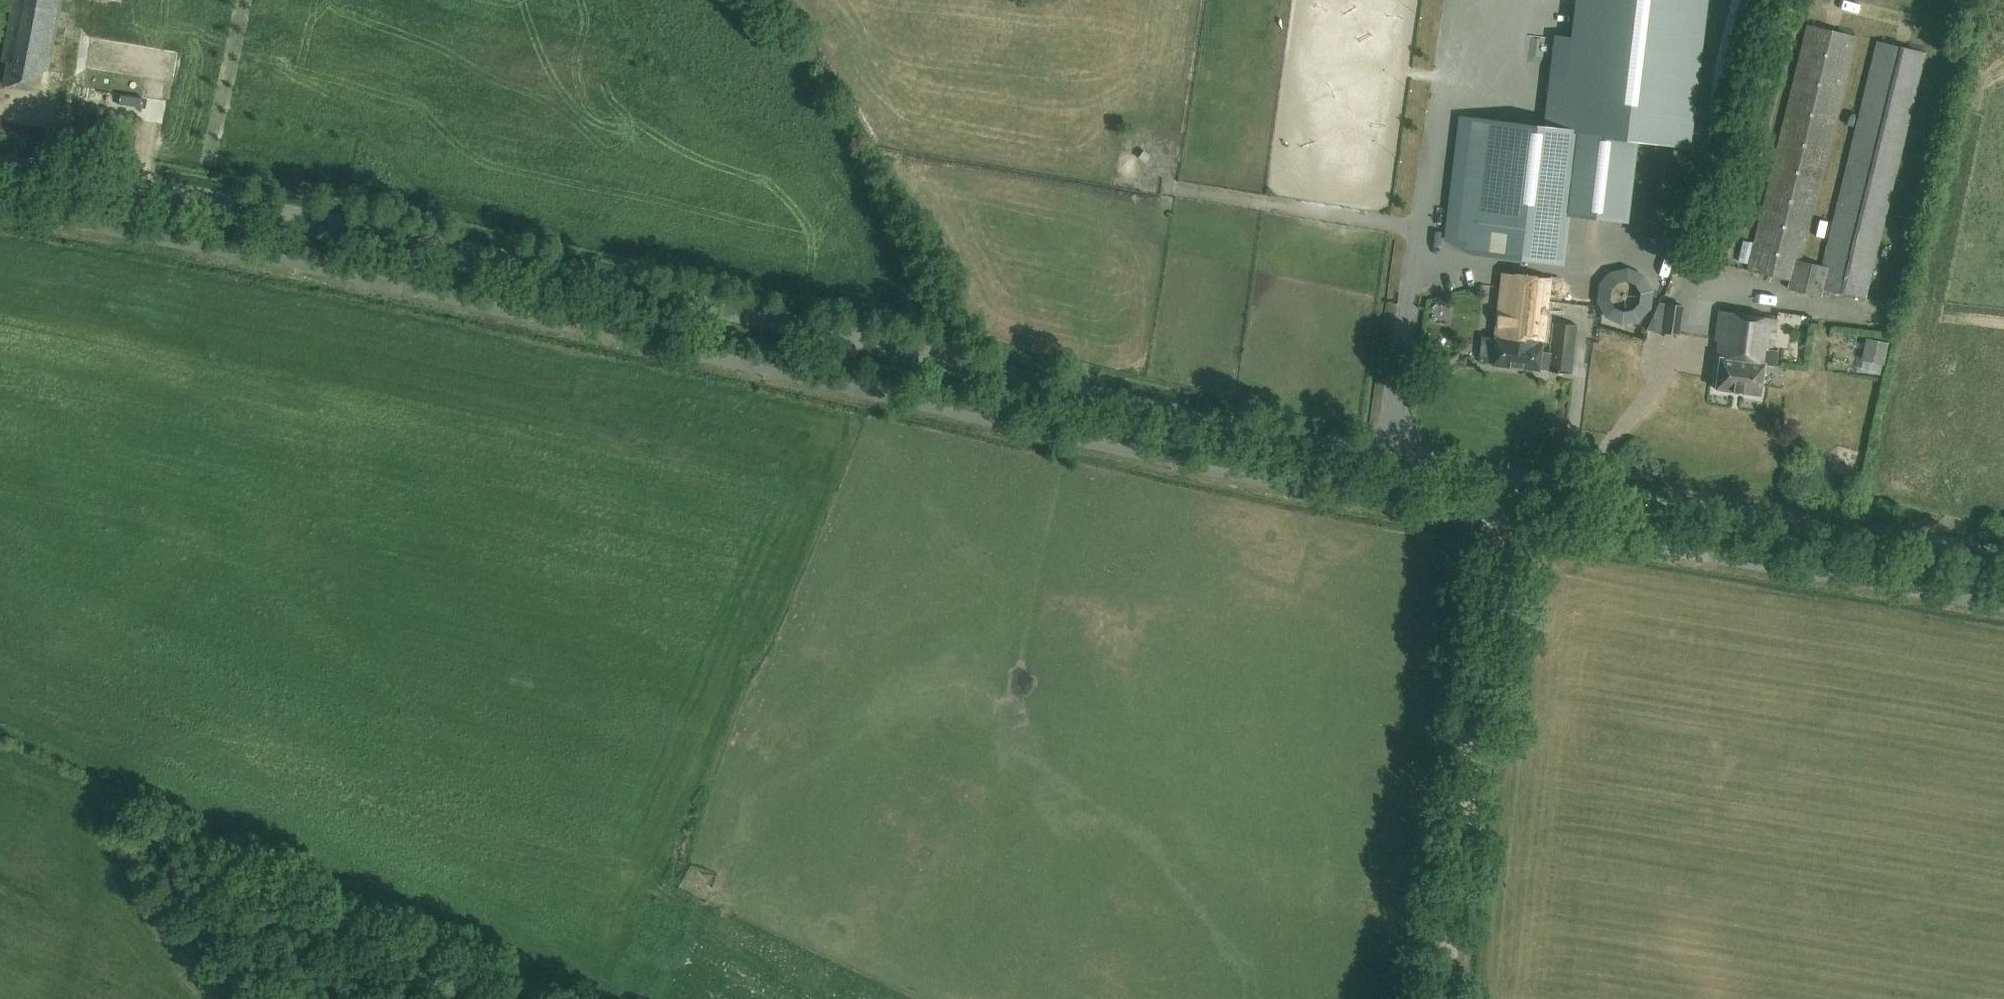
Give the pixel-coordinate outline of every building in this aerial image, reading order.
[(8,62),(4,84),(39,90),(43,68),(50,69),(62,0),(13,0),(2,61),(8,62)] [(1471,122),(1456,240),(1466,241),(1465,251),(1560,262),(1567,213),(1624,219),(1633,138),(1685,144),(1702,0),(1580,0),(1572,74),(1553,72),(1546,130),(1471,122)] [(1748,271),(1789,281),(1787,289),(1818,298),(1820,289),(1864,299),(1925,52),(1877,41),(1823,266),(1800,260),(1855,36),(1808,25),(1748,271)] [(1820,244),(1824,224),(1816,222),(1811,242),(1820,244)] [(1732,264),(1742,266),(1746,239),(1737,237),(1732,264)] [(1541,352),(1549,281),(1501,275),(1495,334),(1496,334),(1491,366),(1540,371),(1540,370),(1548,371),(1548,372),(1572,375),(1578,325),(1554,322),(1550,354),(1541,352)] [(1683,307),(1667,305),(1663,335),(1680,337),(1683,307)] [(1715,390),(1760,396),(1764,364),(1776,366),(1778,351),(1772,350),(1776,322),(1721,314),(1717,339),(1722,340),(1715,390)]
